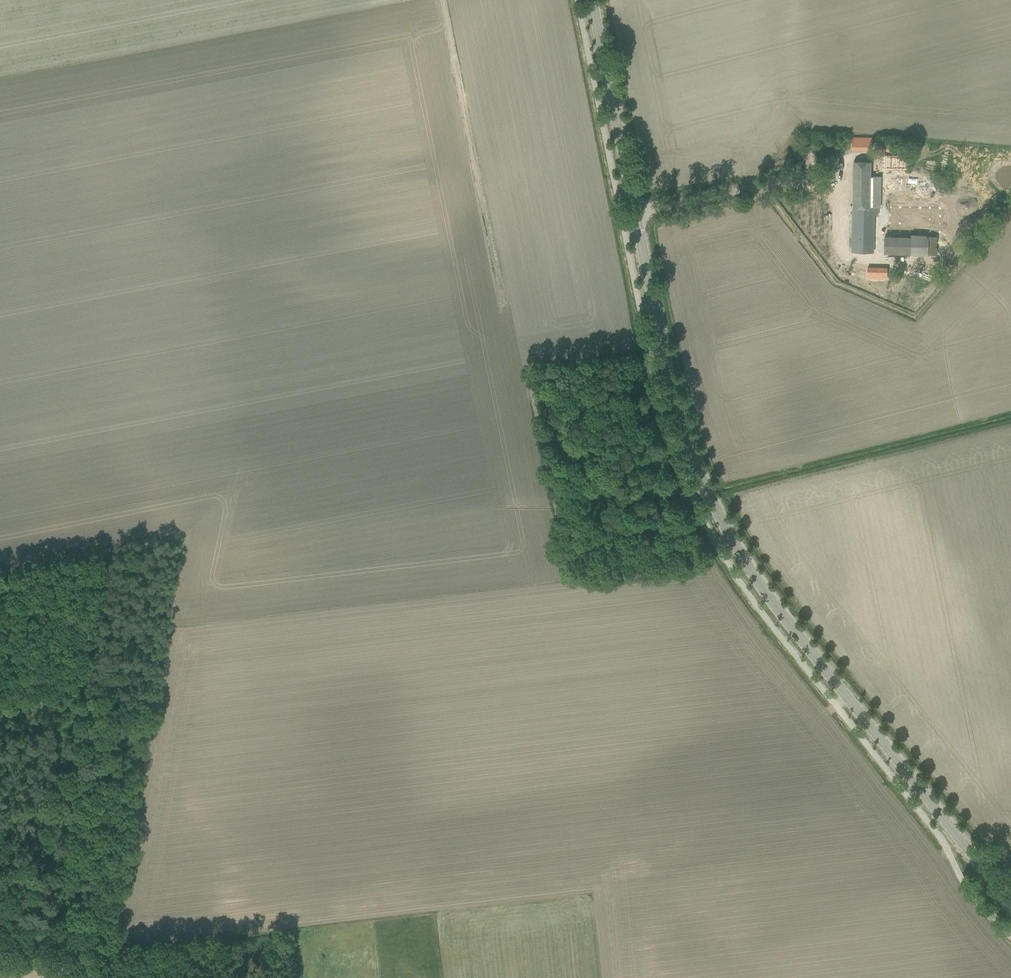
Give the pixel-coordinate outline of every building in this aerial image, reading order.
[(878,150),(890,151),(890,142),(878,142),(878,150)] [(886,161),(886,173),(903,173),(903,161),(886,161)] [(870,172),(871,162),(853,162),(852,252),(873,252),(873,216),(877,216),(878,185),(884,185),(884,177),(878,177),(878,176),(870,176),(870,172)] [(896,196),(892,215),(920,221),(924,202),(896,196)] [(928,237),(928,229),(885,228),(884,253),(935,254),(936,237),(928,237)] [(864,276),(878,279),(879,272),(865,269),(864,276)]
